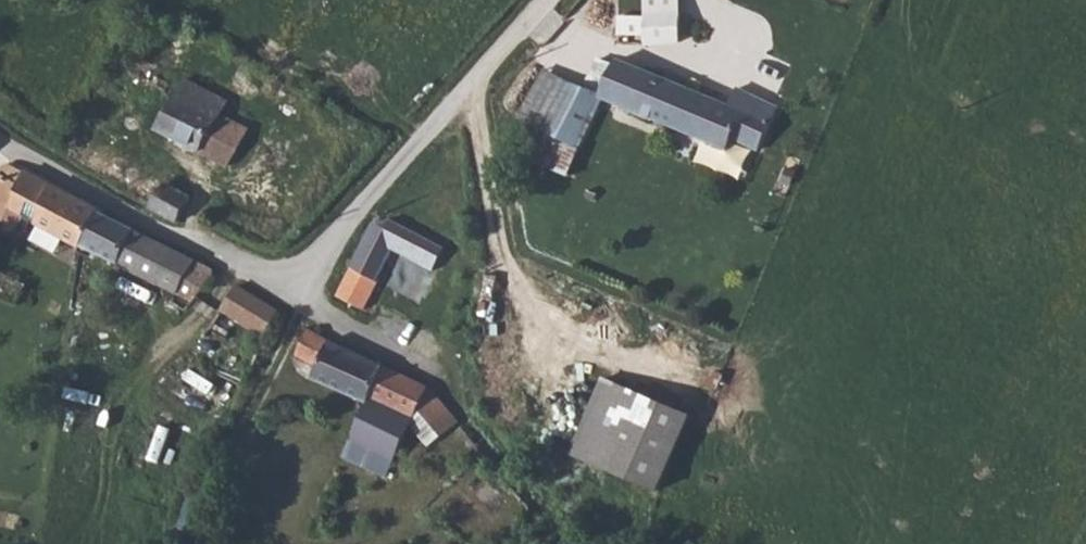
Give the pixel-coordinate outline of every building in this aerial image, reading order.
[(676,0),(645,0),(646,16),(618,17),(618,34),(646,33),(647,44),(677,42),(676,0)] [(714,147),(726,152),(732,141),(755,92),(736,85),(727,102),(619,56),(616,62),(597,55),(583,85),(557,73),(533,123),(541,127),(579,145),(601,98),(673,129),(641,203),(628,232),(618,254),(659,272),(714,147)] [(506,111),(533,123),(557,73),(532,62),(506,111)] [(203,107),(213,93),(187,80),(179,95),(203,107)] [(755,92),(732,141),(758,152),(780,104),(755,92)] [(156,130),(227,167),(249,130),(223,117),(203,107),(179,95),(176,93),(156,130)] [(203,107),(223,117),(230,101),(213,93),(203,107)] [(579,145),(541,127),(529,156),(606,189),(641,203),(673,129),(601,98),(579,145)] [(81,242),(97,210),(8,163),(0,179),(0,220),(16,229),(24,215),(79,245),(81,242)] [(146,204),(175,221),(191,201),(167,183),(146,204)] [(193,300),(216,272),(97,210),(81,242),(193,300)] [(396,238),(371,222),(336,295),(364,309),(381,280),(375,277),(396,238)] [(253,369),(278,309),(239,285),(205,342),(253,369)] [(440,432),(459,422),(428,386),(337,342),(311,327),(295,351),(317,364),(312,373),(368,401),(369,397),(414,418),(420,410),(440,432)] [(180,386),(234,413),(253,369),(205,342),(180,386)] [(690,420),(606,384),(574,457),(660,494),(690,420)] [(404,438),(414,418),(369,397),(368,401),(352,436),(373,447),(365,465),(385,475),(396,457),(408,461),(416,444),(404,438)] [(352,436),(343,456),(365,465),(373,447),(352,436)]
